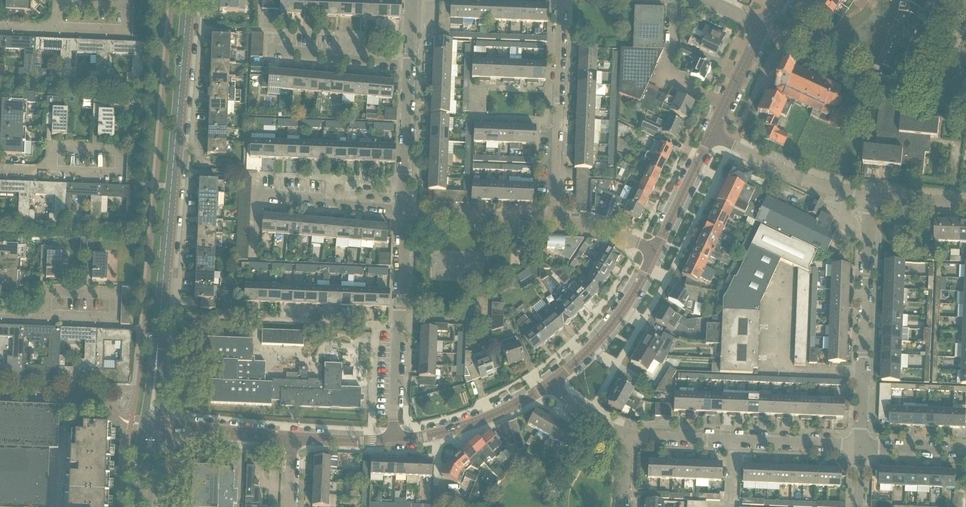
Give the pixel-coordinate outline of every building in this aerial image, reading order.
[(1,1),(6,1),(6,10),(6,19),(22,19),(22,11),(31,12),(31,11),(28,11),(28,5),(31,5),(31,0),(1,0),(1,1)] [(220,11),(238,12),(239,0),(220,0),(220,11)] [(292,15),(293,0),(280,0),(280,10),(280,14),(292,15)] [(304,15),(305,0),(293,0),(292,15),(304,15)] [(316,16),(316,0),(305,0),(304,15),(316,16)] [(328,16),(328,0),(316,0),(316,16),(328,16)] [(339,17),(340,0),(332,0),(328,0),(328,16),(339,17)] [(339,17),(351,17),(352,1),(340,0),(339,17)] [(375,18),(386,18),(387,18),(388,2),(388,0),(376,0),(376,2),(375,18)] [(450,26),(462,26),(463,20),(464,0),(458,0),(458,2),(451,2),(451,3),(451,9),(451,15),(450,19),(450,21),(450,26)] [(463,20),(475,20),(476,3),(470,3),(470,0),(464,0),(463,20)] [(476,3),(475,20),(487,21),(488,0),(482,0),(482,3),(476,3)] [(488,0),(487,21),(499,21),(499,4),(493,4),(493,1),(488,0)] [(820,3),(835,14),(842,5),(834,0),(822,0),(820,3)] [(906,6),(924,14),(926,14),(926,15),(929,7),(927,6),(913,0),(909,0),(906,6)] [(351,17),(363,17),(364,1),(352,1),(351,17)] [(363,17),(375,18),(376,2),(364,1),(363,17)] [(499,4),(499,21),(511,22),(511,1),(506,1),(506,4),(499,4)] [(511,1),(511,22),(523,22),(523,5),(517,5),(517,2),(511,1)] [(388,2),(387,18),(400,19),(401,3),(388,2)] [(523,5),(523,22),(535,23),(536,2),(530,2),(530,5),(523,5)] [(536,2),(535,23),(547,23),(548,6),(541,6),(541,2),(536,2)] [(820,3),(813,12),(817,15),(822,18),(826,21),(829,23),(835,14),(820,3)] [(899,13),(899,14),(902,15),(903,15),(920,22),(924,14),(906,6),(903,4),(902,5),(899,13)] [(632,50),(620,49),(620,59),(619,95),(670,114),(671,113),(686,120),(690,111),(689,111),(693,104),(694,104),(694,103),(677,95),(674,103),(667,99),(667,97),(646,88),(656,66),(663,50),(664,9),(633,7),(632,50)] [(680,23),(695,24),(696,11),(681,10),(680,23)] [(902,15),(899,23),(917,30),(920,22),(903,15),(902,15)] [(720,20),(717,27),(723,29),(726,23),(720,20)] [(899,23),(896,30),(914,38),(916,39),(919,31),(917,30),(899,23)] [(687,43),(715,56),(724,35),(706,26),(701,37),(704,38),(702,43),(690,38),(687,43)] [(896,30),(893,38),(911,46),(914,38),(896,30)] [(212,36),(211,50),(230,51),(236,51),(237,37),(230,37),(230,33),(218,33),(218,37),(212,36)] [(18,78),(34,79),(35,67),(36,39),(6,38),(5,49),(24,50),(24,70),(19,69),(18,78)] [(893,38),(890,46),(907,53),(911,46),(893,38)] [(40,79),(54,80),(70,81),(71,68),(72,40),(42,39),(41,51),(60,52),(60,71),(55,71),(40,70),(40,79)] [(90,81),(106,82),(107,70),(108,42),(78,41),(77,53),(96,54),(96,73),(91,72),(90,81)] [(430,48),(430,53),(451,54),(452,42),(434,41),(434,48),(430,48)] [(126,83),(142,83),(144,43),(113,42),(113,54),(132,55),(131,74),(127,74),(126,83)] [(890,46),(886,54),(904,61),(906,62),(910,54),(907,53),(890,46)] [(690,75),(694,77),(703,81),(707,73),(709,73),(711,70),(709,68),(710,66),(704,63),(706,58),(682,47),(679,52),(694,59),(689,69),(692,71),(690,75)] [(575,55),(575,60),(595,61),(596,49),(579,48),(579,55),(575,55)] [(211,50),(211,63),(229,64),(230,51),(211,50)] [(433,59),(433,65),(451,66),(451,54),(430,53),(430,59),(433,59)] [(886,54),(883,62),(901,69),(904,61),(886,54)] [(578,66),(578,72),(595,73),(595,61),(575,60),(575,66),(578,66)] [(479,82),(484,82),(485,62),(473,61),(472,79),(479,79),(479,82)] [(485,62),(484,82),(490,83),(490,79),(496,80),(497,62),(485,62)] [(497,62),(496,79),(503,80),(503,83),(508,83),(509,63),(497,62)] [(880,69),(894,75),(894,76),(898,77),(901,69),(883,62),(880,69)] [(211,63),(210,76),(229,77),(229,74),(231,74),(232,64),(229,64),(211,63)] [(251,63),(251,72),(262,72),(263,64),(251,63)] [(509,63),(508,83),(514,84),(514,80),(520,80),(521,63),(509,63)] [(521,63),(520,80),(527,81),(527,84),(532,84),(533,64),(521,63)] [(765,94),(757,112),(766,117),(762,125),(767,127),(763,137),(783,147),(788,136),(775,130),(779,122),(777,122),(780,115),(785,118),(791,106),(792,107),(794,104),(801,107),(801,106),(807,108),(806,110),(807,110),(808,109),(812,111),(810,116),(818,120),(844,131),(848,122),(850,118),(834,111),(834,110),(838,108),(839,109),(839,108),(839,107),(840,104),(841,104),(841,103),(840,103),(840,99),(841,98),(840,97),(839,98),(836,96),(839,95),(840,91),(839,89),(838,88),(834,86),(834,85),(833,84),(833,86),(827,83),(826,83),(821,80),(821,79),(821,78),(820,80),(814,78),(815,76),(808,73),(807,74),(802,72),(801,71),(795,69),(796,67),(795,67),(794,68),(791,67),(790,66),(785,64),(785,63),(784,63),(784,65),(782,71),(780,70),(774,85),(774,86),(774,87),(774,88),(777,89),(775,91),(776,93),(774,98),(765,94)] [(533,64),(532,84),(538,85),(538,81),(545,81),(545,80),(546,64),(536,64),(533,64)] [(430,72),(429,77),(450,78),(457,78),(458,66),(451,66),(433,65),(433,72),(430,72)] [(268,88),(280,89),(282,66),(278,66),(277,72),(269,71),(269,77),(268,88)] [(280,89),(293,91),(294,74),(286,73),(287,67),(282,66),(280,89)] [(876,68),(873,77),(890,84),(894,76),(894,75),(880,69),(876,67),(876,68)] [(293,91),(305,92),(307,69),(303,68),(302,74),(294,74),(293,91)] [(305,92),(317,93),(319,76),(311,75),(312,69),(307,69),(305,92)] [(317,93),(330,94),(332,71),(327,71),(327,77),(319,76),(317,93)] [(330,94),(342,95),(344,78),(336,77),(336,71),(332,71),(330,94)] [(574,79),(574,84),(595,85),(595,73),(578,72),(578,79),(574,79)] [(342,95),(354,96),(357,73),(352,73),(352,79),(344,78),(342,95)] [(354,96),(367,98),(368,80),(361,80),(361,74),(357,73),(354,96)] [(367,98),(366,105),(378,107),(379,99),(380,80),(381,76),(377,75),(376,81),(368,80),(367,98)] [(210,76),(210,90),(228,90),(229,77),(210,76)] [(381,76),(379,99),(391,100),(393,82),(385,82),(385,76),(381,76)] [(432,83),(432,89),(450,90),(450,78),(429,77),(429,83),(432,83)] [(577,90),(577,96),(594,97),(595,85),(574,84),(574,90),(577,90)] [(899,88),(887,87),(887,88),(881,87),(881,88),(883,88),(880,111),(869,110),(867,125),(878,127),(878,133),(876,133),(876,134),(879,134),(878,148),(865,147),(863,164),(896,167),(901,168),(902,164),(907,165),(906,174),(923,176),(925,151),(923,151),(923,147),(925,148),(926,140),(924,140),(924,137),(938,138),(940,121),(930,120),(931,115),(925,115),(925,120),(902,117),(905,89),(899,89),(899,88)] [(429,95),(428,101),(449,102),(450,90),(432,89),(432,95),(429,95)] [(228,90),(210,90),(209,103),(228,103),(228,104),(234,104),(235,91),(228,90)] [(1,114),(27,115),(29,115),(29,109),(27,109),(27,103),(35,103),(36,93),(24,92),(24,102),(0,101),(0,105),(2,105),(1,114)] [(918,97),(916,101),(923,104),(925,100),(927,97),(920,93),(918,97)] [(573,102),(573,108),(594,109),(594,97),(577,96),(577,103),(573,102)] [(47,116),(46,126),(47,126),(47,121),(52,121),(52,126),(52,135),(66,135),(67,125),(67,110),(60,109),(60,99),(47,98),(47,103),(47,116)] [(428,101),(428,107),(432,107),(431,114),(449,114),(455,115),(456,102),(449,102),(428,101)] [(209,103),(209,116),(227,117),(234,117),(234,106),(228,106),(228,104),(228,103),(209,103)] [(93,105),(92,127),(93,128),(93,123),(99,123),(98,128),(98,137),(112,137),(113,112),(107,111),(107,106),(106,106),(105,106),(93,105)] [(576,114),(576,120),(593,121),(594,109),(573,108),(573,114),(576,114)] [(1,119),(1,127),(26,128),(23,128),(23,122),(26,122),(27,115),(1,114),(0,114),(0,119),(1,119)] [(209,116),(208,129),(227,130),(227,126),(233,126),(234,118),(227,117),(209,116)] [(428,124),(427,130),(448,131),(448,128),(448,118),(431,117),(431,124),(428,124)] [(641,127),(639,131),(659,140),(661,136),(662,133),(676,139),(683,124),(674,120),(668,118),(665,124),(658,120),(656,125),(644,120),(641,127)] [(572,126),(572,132),(593,133),(593,121),(576,120),(576,126),(572,126)] [(474,143),(486,143),(487,126),(480,126),(481,122),(475,122),(474,126),(474,143)] [(486,143),(498,144),(499,123),(493,123),(493,126),(487,126),(486,143)] [(498,144),(510,144),(511,127),(504,127),(505,123),(499,123),(498,144)] [(618,124),(617,139),(622,141),(628,128),(618,123),(618,124)] [(511,127),(510,144),(522,144),(523,124),(517,124),(517,127),(511,127)] [(523,124),(522,144),(535,145),(535,128),(528,128),(528,124),(523,124)] [(1,132),(0,141),(25,142),(25,141),(22,141),(23,135),(26,135),(26,128),(1,127),(0,127),(0,132),(1,132)] [(208,129),(208,142),(226,143),(227,130),(208,129)] [(427,130),(427,136),(430,136),(430,142),(447,143),(448,131),(427,130)] [(575,138),(575,144),(592,145),(593,133),(572,132),(572,138),(575,138)] [(626,138),(624,142),(627,143),(630,145),(632,141),(633,140),(627,137),(626,138)] [(617,139),(617,150),(622,153),(627,143),(624,142),(622,141),(617,139)] [(0,141),(0,145),(0,151),(0,155),(25,156),(25,142),(0,141)] [(250,157),(262,158),(263,142),(251,141),(250,157)] [(654,141),(648,153),(654,156),(666,162),(672,150),(663,145),(660,144),(654,141)] [(226,143),(208,142),(207,156),(226,157),(226,143)] [(262,158),(274,158),(275,142),(263,142),(262,158)] [(274,158),(286,159),(287,143),(275,142),(274,158)] [(427,148),(426,154),(447,155),(447,143),(430,142),(430,148),(427,148)] [(286,159),(298,159),(299,143),(287,143),(286,159)] [(298,159),(310,160),(311,144),(299,143),(298,159)] [(310,160),(322,160),(323,144),(311,144),(310,160)] [(322,160),(334,161),(335,145),(323,144),(322,160)] [(571,150),(571,156),(592,157),(592,145),(575,144),(575,150),(571,150)] [(334,161),(346,161),(347,145),(335,145),(334,161)] [(346,161),(358,162),(358,146),(347,145),(346,161)] [(358,162),(370,162),(371,146),(358,146),(358,162)] [(370,162),(382,163),(383,147),(371,146),(370,162)] [(383,147),(382,163),(394,163),(395,147),(383,147)] [(651,162),(649,168),(661,173),(666,162),(654,156),(648,153),(647,153),(644,159),(651,162)] [(426,154),(426,159),(429,160),(429,166),(446,167),(447,155),(426,154)] [(576,169),(588,169),(591,169),(592,157),(571,156),(571,161),(574,162),(574,169),(576,169)] [(624,163),(620,169),(621,170),(630,174),(634,168),(624,163)] [(426,175),(426,178),(446,179),(446,167),(429,166),(429,172),(426,172),(426,175)] [(734,167),(728,179),(766,198),(769,191),(747,180),(750,175),(734,167)] [(649,168),(643,180),(655,186),(661,173),(649,168)] [(621,170),(618,176),(627,180),(628,180),(630,174),(621,170)] [(426,178),(425,183),(428,184),(428,190),(433,191),(439,191),(445,191),(446,179),(426,178)] [(742,215),(743,215),(755,221),(754,221),(766,227),(765,229),(771,232),(772,230),(792,240),(812,249),(812,247),(826,254),(836,231),(830,228),(833,220),(820,214),(819,218),(817,217),(824,203),(815,199),(808,213),(797,208),(795,211),(766,198),(728,179),(718,202),(742,213),(742,215)] [(199,180),(199,194),(217,195),(218,181),(199,180)] [(643,180),(637,192),(649,197),(655,186),(643,180)] [(0,181),(0,190),(0,193),(19,194),(18,213),(13,213),(13,222),(29,223),(29,211),(31,183),(26,183),(26,184),(23,184),(23,182),(0,181)] [(591,181),(591,185),(601,190),(605,182),(591,181)] [(58,184),(36,183),(36,195),(55,196),(54,215),(49,215),(49,224),(65,224),(65,212),(66,184),(62,184),(61,186),(58,185),(58,184)] [(102,186),(97,186),(97,187),(94,187),(94,185),(72,184),(72,196),(90,197),(90,216),(85,216),(85,225),(100,226),(101,214),(102,186)] [(477,201),(483,201),(484,184),(472,184),(471,204),(477,204),(477,201)] [(490,205),(495,205),(496,184),(484,184),(483,201),(490,201),(490,205)] [(501,202),(507,202),(508,185),(496,184),(495,205),(501,205),(501,202)] [(514,206),(519,206),(520,185),(508,185),(507,202),(514,202),(514,206)] [(520,185),(519,206),(525,206),(525,203),(532,203),(533,186),(520,185)] [(614,205),(615,204),(615,203),(617,197),(601,190),(591,185),(589,213),(606,219),(610,209),(608,208),(610,203),(614,205)] [(121,217),(120,226),(137,227),(138,187),(134,187),(133,188),(130,188),(130,187),(108,186),(108,198),(126,199),(126,218),(121,217)] [(625,186),(619,198),(626,202),(643,210),(649,197),(637,192),(632,189),(625,186)] [(198,207),(217,208),(224,208),(224,195),(217,195),(199,194),(198,207)] [(615,203),(615,204),(625,209),(623,214),(624,214),(623,216),(627,218),(628,216),(638,221),(639,219),(640,220),(642,215),(641,215),(643,210),(626,202),(617,197),(615,203)] [(718,202),(713,212),(729,219),(732,221),(734,216),(741,219),(743,215),(742,215),(742,213),(718,202)] [(198,207),(198,220),(216,221),(217,208),(198,207)] [(232,210),(229,213),(234,218),(237,215),(237,213),(237,210),(232,210)] [(262,233),(274,234),(277,211),(272,210),(272,217),(263,216),(262,233)] [(274,234),(287,236),(288,218),(281,217),(281,211),(277,211),(274,234)] [(713,212),(708,222),(734,234),(736,229),(726,224),(729,219),(713,212)] [(287,236),(299,237),(301,213),(297,213),(296,219),(288,218),(287,236)] [(299,237),(312,238),(313,220),(305,220),(306,213),(301,213),(299,237)] [(312,238),(324,239),(326,215),(322,215),(321,221),(313,220),(312,238)] [(324,239),(336,240),(338,223),(330,222),(330,216),(326,215),(324,239)] [(336,240),(348,241),(351,218),(346,217),(346,223),(338,223),(336,240)] [(349,241),(348,248),(360,249),(360,248),(362,225),(355,224),(355,218),(351,218),(349,241)] [(362,225),(360,248),(373,249),(373,243),(375,220),(371,219),(370,226),(362,225)] [(198,220),(197,233),(216,234),(216,221),(198,220)] [(375,220),(373,243),(386,245),(388,227),(379,226),(380,220),(375,220)] [(948,242),(960,242),(961,222),(954,222),(954,221),(949,220),(948,222),(948,242)] [(935,241),(948,242),(948,222),(936,221),(935,241)] [(703,232),(702,234),(711,239),(718,242),(721,243),(722,244),(722,242),(725,237),(731,239),(734,234),(708,222),(703,232)] [(902,230),(905,231),(906,225),(893,224),(893,238),(901,238),(902,230)] [(809,269),(818,252),(812,249),(792,240),(791,242),(771,232),(765,229),(760,227),(750,247),(780,261),(798,268),(809,274),(809,269)] [(750,230),(745,240),(750,242),(755,232),(750,230)] [(197,233),(196,247),(215,247),(216,234),(197,233)] [(702,234),(697,245),(722,256),(723,257),(726,251),(719,248),(722,244),(721,243),(718,242),(711,239),(702,234)] [(21,259),(18,259),(18,253),(21,253),(21,246),(24,246),(26,247),(27,236),(22,236),(17,236),(17,246),(0,246),(0,258),(21,259)] [(541,237),(540,250),(554,251),(561,255),(569,261),(584,240),(584,239),(547,237),(541,237)] [(697,245),(692,255),(708,263),(710,257),(720,262),(719,263),(726,266),(727,265),(728,263),(729,260),(722,256),(697,245)] [(928,245),(927,261),(934,261),(935,246),(928,245)] [(603,246),(598,254),(615,264),(616,262),(617,262),(620,259),(619,258),(620,256),(603,246)] [(41,247),(41,259),(40,269),(41,270),(41,265),(47,265),(46,279),(61,279),(62,254),(48,253),(48,248),(54,248),(41,247)] [(196,247),(196,260),(215,261),(215,247),(196,247)] [(722,299),(722,311),(759,312),(760,298),(761,298),(762,299),(780,261),(750,247),(735,278),(734,277),(726,293),(722,299)] [(87,249),(86,271),(87,271),(87,267),(92,267),(92,280),(107,281),(108,256),(100,255),(101,250),(100,250),(87,249)] [(578,254),(575,258),(579,261),(582,256),(584,254),(583,254),(579,251),(578,253),(578,254)] [(598,254),(593,261),(609,273),(611,270),(612,271),(614,267),(613,267),(615,264),(598,254)] [(692,255),(687,265),(712,277),(713,278),(715,272),(716,272),(706,267),(708,263),(692,255)] [(20,272),(17,272),(17,266),(20,266),(21,259),(0,258),(0,272),(20,272)] [(571,263),(570,266),(574,269),(579,261),(575,258),(571,263)] [(591,259),(586,267),(588,269),(604,282),(606,278),(607,279),(609,275),(608,275),(609,273),(593,261),(591,259)] [(196,260),(195,273),(214,274),(221,274),(221,261),(215,261),(196,260)] [(540,261),(540,269),(543,269),(551,270),(540,261)] [(731,270),(730,273),(735,275),(740,264),(734,262),(732,264),(732,265),(730,268),(730,269),(731,270)] [(887,262),(887,275),(904,276),(905,263),(887,262)] [(687,265),(682,276),(688,279),(686,286),(684,285),(684,286),(687,287),(699,289),(700,284),(697,283),(700,278),(710,283),(711,282),(713,278),(712,277),(687,265)] [(570,266),(565,272),(569,276),(574,269),(570,266)] [(825,266),(825,278),(831,278),(852,279),(852,273),(848,273),(849,266),(839,266),(832,266),(831,267),(825,266)] [(797,281),(809,282),(809,274),(798,268),(798,269),(797,281)] [(528,269),(516,277),(520,283),(532,276),(528,269)] [(529,269),(528,269),(532,276),(535,281),(538,279),(537,277),(537,269),(536,269),(533,269),(529,269)] [(540,269),(539,277),(542,281),(548,277),(543,269),(540,269)] [(588,269),(583,277),(599,290),(601,287),(602,288),(604,284),(603,283),(604,282),(588,269)] [(552,270),(551,271),(558,279),(559,279),(563,274),(563,270),(552,270)] [(19,286),(19,285),(16,285),(17,279),(20,279),(20,272),(0,272),(0,285),(19,286)] [(195,273),(195,286),(220,287),(221,274),(214,274),(195,273)] [(563,274),(559,279),(564,285),(569,280),(564,274),(563,274)] [(887,275),(886,288),(904,289),(904,276),(887,275)] [(535,281),(532,276),(520,283),(523,287),(535,281)] [(582,279),(578,284),(581,287),(593,297),(595,295),(596,295),(599,292),(598,291),(599,290),(583,277),(582,279)] [(831,278),(831,290),(848,291),(848,285),(851,285),(852,279),(831,278)] [(317,289),(316,305),(328,305),(329,289),(329,282),(317,282),(317,289)] [(574,283),(567,289),(569,291),(570,292),(584,306),(587,304),(590,301),(590,300),(593,297),(581,287),(579,289),(574,283)] [(19,299),(16,299),(16,293),(19,293),(19,289),(19,286),(0,285),(0,299),(19,299)] [(195,286),(194,300),(201,300),(201,309),(216,310),(216,301),(220,301),(220,287),(195,286)] [(244,302),(256,302),(257,286),(245,286),(244,302)] [(256,302),(268,303),(269,287),(257,286),(256,302)] [(268,303),(280,303),(281,287),(269,287),(268,303)] [(280,303),(292,304),(292,288),(281,287),(280,303)] [(675,288),(668,300),(676,305),(683,309),(682,310),(685,312),(685,311),(691,314),(690,315),(693,316),(695,303),(697,304),(699,289),(687,287),(685,293),(684,294),(681,292),(675,288)] [(292,304),(304,304),(304,288),(292,288),(292,304)] [(304,304),(316,305),(317,289),(304,288),(304,304)] [(886,288),(885,302),(903,302),(907,302),(908,290),(904,290),(904,289),(886,288)] [(328,305),(340,306),(341,290),(329,289),(328,305)] [(340,306),(352,306),(353,290),(341,290),(340,306)] [(352,306),(364,307),(365,291),(353,290),(352,306)] [(831,290),(830,302),(851,303),(851,297),(848,297),(848,291),(831,290)] [(364,307),(376,307),(377,291),(365,291),(364,307)] [(377,291),(376,307),(388,308),(389,292),(377,291)] [(568,291),(562,298),(563,299),(577,313),(580,311),(583,308),(584,306),(570,292),(568,291)] [(562,298),(555,304),(557,305),(556,305),(571,320),(573,318),(574,318),(577,315),(576,314),(577,313),(563,299),(562,298)] [(830,302),(830,314),(847,315),(847,308),(850,309),(851,303),(830,302)] [(885,302),(885,315),(903,315),(903,302),(885,302)] [(548,304),(545,306),(563,328),(566,325),(570,322),(569,322),(571,320),(556,305),(557,305),(555,304),(555,303),(551,307),(549,305),(548,304)] [(538,313),(536,314),(543,322),(538,325),(549,339),(559,331),(563,328),(545,306),(538,313)] [(659,315),(657,314),(654,320),(656,321),(655,322),(666,328),(667,328),(674,332),(678,325),(681,320),(663,309),(659,315)] [(759,312),(722,311),(721,325),(720,345),(720,353),(720,366),(719,373),(752,374),(752,369),(757,369),(760,312),(759,312)] [(830,314),(829,326),(850,327),(850,321),(847,321),(847,315),(830,314)] [(524,315),(521,318),(541,345),(549,339),(538,325),(535,328),(528,320),(524,315)] [(885,315),(884,328),(902,329),(903,315),(885,315)] [(503,316),(491,316),(490,331),(503,327),(503,316)] [(712,317),(712,325),(721,325),(722,316),(712,317)] [(541,345),(521,318),(516,322),(527,335),(523,338),(533,351),(541,345)] [(681,320),(678,325),(688,332),(694,331),(697,327),(696,321),(687,322),(681,319),(681,320)] [(421,329),(420,341),(436,342),(437,335),(444,335),(445,325),(427,324),(427,329),(421,329)] [(721,325),(706,324),(705,345),(714,345),(720,345),(721,325)] [(17,327),(0,326),(0,338),(13,339),(12,358),(7,357),(7,366),(0,365),(0,380),(22,381),(24,327),(20,327),(20,328),(17,328),(17,327)] [(829,326),(829,338),(846,339),(846,332),(849,333),(850,327),(829,326)] [(30,332),(24,331),(24,327),(22,381),(58,383),(59,356),(59,340),(60,328),(56,328),(56,330),(53,330),(53,328),(30,327),(30,332)] [(60,328),(59,340),(85,341),(84,360),(79,360),(79,369),(65,368),(65,356),(59,356),(58,383),(70,383),(94,384),(96,334),(96,330),(92,330),(92,331),(89,331),(89,329),(66,329),(66,333),(60,333),(60,328)] [(884,328),(884,341),(902,342),(909,342),(909,330),(902,329),(884,328)] [(125,332),(125,331),(102,330),(102,334),(96,334),(94,384),(130,386),(132,331),(128,331),(128,332),(125,332)] [(919,340),(919,343),(926,344),(931,344),(931,330),(922,330),(922,341),(919,340)] [(303,347),(304,332),(262,331),(262,345),(303,347)] [(647,335),(639,348),(654,357),(654,356),(659,359),(662,353),(667,357),(673,338),(663,334),(659,342),(655,340),(647,335)] [(307,377),(300,377),(300,381),(272,380),(272,384),(271,384),(265,384),(266,363),(252,362),(252,358),(253,358),(253,345),(252,345),(252,340),(196,338),(196,343),(195,343),(194,355),(195,356),(195,360),(202,361),(202,366),(216,366),(215,381),(208,381),(208,386),(207,386),(206,398),(207,398),(207,403),(271,406),(271,401),(280,402),(280,407),(332,409),(361,410),(361,389),(341,388),(342,366),(325,365),(324,382),(315,382),(315,381),(308,381),(308,382),(307,382),(307,377)] [(500,343),(505,356),(508,366),(523,361),(515,338),(500,343)] [(822,338),(822,350),(828,350),(849,351),(849,345),(846,345),(846,339),(829,338),(822,338)] [(420,341),(420,353),(436,354),(436,342),(420,341)] [(884,341),(883,354),(901,355),(902,342),(884,341)] [(654,357),(639,348),(630,362),(646,372),(653,361),(661,366),(667,357),(662,353),(659,359),(654,356),(654,357)] [(814,349),(809,349),(809,363),(817,364),(817,350),(814,349)] [(849,351),(828,350),(828,362),(845,363),(845,356),(849,356),(849,351)] [(420,353),(419,366),(435,366),(436,354),(420,353)] [(464,368),(464,379),(465,382),(473,380),(479,377),(480,377),(480,379),(481,380),(494,375),(493,371),(491,365),(488,359),(475,364),(471,353),(465,353),(465,358),(464,368)] [(496,353),(487,356),(488,359),(491,365),(493,371),(502,367),(496,353)] [(883,354),(883,368),(900,368),(901,355),(883,354)] [(435,366),(419,366),(419,378),(435,378),(435,366)] [(298,376),(300,377),(307,377),(308,368),(299,368),(298,376)] [(670,368),(655,392),(671,395),(672,379),(676,372),(670,368)] [(883,368),(882,382),(900,382),(900,368),(883,368)] [(616,388),(613,393),(637,406),(640,401),(630,396),(633,390),(619,382),(618,384),(616,384),(615,387),(616,388)] [(608,402),(607,404),(622,412),(622,411),(625,406),(630,409),(635,412),(637,406),(613,393),(610,398),(609,398),(608,401),(608,402)] [(680,415),(686,415),(687,394),(674,394),(674,411),(681,411),(680,415)] [(692,412),(698,412),(699,395),(687,394),(686,415),(692,415),(692,412)] [(704,415),(710,416),(711,395),(699,395),(698,412),(704,412),(704,415)] [(716,413),(722,413),(723,396),(711,395),(710,416),(716,416),(716,413)] [(728,416),(734,417),(735,396),(723,396),(722,413),(728,413),(728,416)] [(740,414),(746,414),(747,397),(735,396),(734,417),(740,417),(740,414)] [(752,417),(758,418),(759,397),(747,397),(746,414),(752,414),(752,417)] [(764,414),(770,415),(771,398),(759,397),(758,418),(764,418),(764,414)] [(776,418),(782,419),(783,398),(771,398),(770,415),(776,415),(776,418)] [(788,415),(794,416),(795,399),(783,398),(782,419),(787,419),(788,415)] [(800,419),(806,419),(807,399),(795,399),(794,416),(800,416),(800,419)] [(812,416),(818,417),(819,399),(807,399),(806,419),(811,420),(812,416)] [(824,420),(830,420),(831,400),(819,399),(818,417),(824,417),(824,420)] [(831,400),(830,420),(835,421),(836,417),(843,418),(843,400),(831,400)] [(654,416),(662,417),(663,404),(655,404),(654,416)] [(663,404),(662,417),(670,417),(671,404),(663,404)] [(903,410),(903,425),(915,426),(915,410),(916,404),(903,404),(903,410)] [(49,450),(58,450),(59,407),(0,405),(0,506),(47,506),(49,450)] [(953,412),(952,427),(965,428),(965,423),(965,417),(965,411),(965,407),(953,406),(953,412)] [(890,425),(903,425),(903,410),(891,409),(891,414),(890,420),(890,425)] [(915,426),(928,426),(928,411),(915,410),(915,426)] [(527,425),(538,431),(546,417),(535,411),(527,425)] [(928,426),(940,427),(940,411),(928,411),(928,426)] [(940,427),(952,427),(953,412),(940,411),(940,427)] [(538,431),(548,437),(557,424),(546,417),(538,431)] [(508,423),(497,428),(500,436),(510,447),(515,445),(512,436),(508,424),(508,423)] [(548,437),(559,444),(567,430),(557,424),(548,437)] [(111,428),(83,427),(82,436),(67,435),(66,452),(70,453),(68,506),(108,506),(111,428)] [(567,430),(559,444),(570,450),(578,436),(567,430)] [(489,432),(480,441),(496,459),(506,451),(489,432)] [(512,436),(515,445),(518,457),(523,456),(521,450),(524,449),(519,434),(512,436)] [(477,437),(468,446),(483,463),(489,458),(491,461),(495,458),(496,459),(480,441),(477,437)] [(468,446),(459,454),(471,467),(477,471),(484,464),(483,463),(468,446)] [(314,458),(314,470),(330,471),(338,471),(338,454),(322,453),(322,458),(314,458)] [(450,461),(446,466),(464,473),(471,467),(459,454),(450,461)] [(523,456),(518,457),(520,462),(522,463),(528,467),(531,462),(524,458),(523,456)] [(647,478),(660,479),(661,458),(655,458),(655,461),(648,461),(647,478)] [(660,479),(672,479),(673,462),(666,462),(666,458),(661,458),(660,479)] [(370,476),(370,482),(382,482),(382,476),(383,460),(371,459),(370,469),(370,476)] [(672,479),(684,480),(685,459),(679,459),(679,462),(673,462),(672,479)] [(684,480),(696,480),(697,463),(690,463),(690,459),(685,459),(684,480)] [(382,476),(395,477),(395,460),(383,460),(382,476)] [(395,477),(407,477),(408,461),(395,460),(395,477)] [(696,480),(708,481),(709,460),(703,460),(703,463),(697,463),(696,480)] [(709,460),(708,481),(720,481),(721,464),(714,464),(714,460),(709,460)] [(407,477),(419,478),(420,462),(408,461),(407,477)] [(513,461),(504,469),(505,470),(505,469),(509,474),(518,466),(513,461)] [(420,462),(419,478),(431,478),(432,462),(420,462)] [(743,484),(755,484),(756,463),(750,463),(750,466),(743,466),(743,484)] [(755,484),(767,484),(768,467),(761,467),(762,464),(756,463),(755,484)] [(534,464),(532,469),(541,474),(543,470),(538,467),(534,464)] [(767,484),(779,485),(780,464),(774,464),(774,467),(768,467),(767,484)] [(779,485),(791,485),(792,468),(785,468),(785,464),(780,464),(779,485)] [(791,485),(803,486),(804,465),(798,465),(798,469),(792,468),(791,485)] [(803,486),(815,486),(816,469),(809,469),(809,465),(804,465),(803,486)] [(258,488),(259,482),(254,481),(255,467),(247,466),(245,506),(262,506),(262,503),(262,499),(261,495),(260,491),(258,488)] [(483,504),(493,488),(489,486),(482,482),(466,474),(464,473),(446,466),(441,476),(462,484),(464,478),(475,483),(467,503),(466,506),(473,506),(483,506),(483,504)] [(815,486),(827,487),(828,466),(822,466),(822,469),(816,469),(815,486)] [(828,466),(827,487),(840,487),(840,470),(833,470),(833,466),(828,466)] [(233,505),(237,505),(238,495),(234,495),(235,469),(193,467),(191,506),(233,506),(233,505)] [(493,472),(492,473),(497,479),(500,482),(501,481),(506,477),(509,474),(505,469),(505,470),(504,469),(502,471),(499,467),(493,472)] [(314,470),(313,483),(329,483),(330,471),(314,470)] [(543,470),(541,474),(549,479),(554,482),(557,478),(552,475),(543,470)] [(880,485),(893,486),(893,470),(881,470),(880,485)] [(893,486),(905,486),(906,471),(893,470),(893,486)] [(905,486),(918,487),(918,471),(906,471),(905,486)] [(918,487),(930,487),(931,472),(918,471),(918,487)] [(930,487),(942,488),(943,472),(931,472),(930,487)] [(942,488),(955,488),(955,483),(956,473),(943,472),(942,488)] [(497,479),(490,485),(493,488),(494,487),(500,482),(497,479)] [(313,483),(313,495),(329,496),(329,483),(313,483)] [(313,495),(312,506),(328,506),(329,496),(313,495)]
